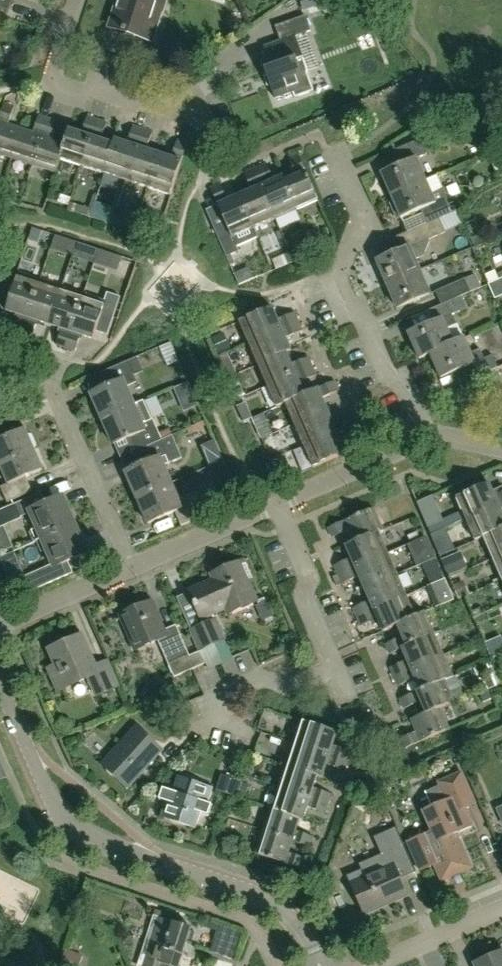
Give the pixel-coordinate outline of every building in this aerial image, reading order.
[(9,12),(13,0),(0,0),(0,9),(9,12)] [(166,0),(119,0),(110,28),(145,40),(155,10),(162,11),(166,0)] [(345,0),(316,0),(320,9),(329,6),(330,9),(340,6),(338,3),(345,0)] [(265,70),(276,99),(293,92),(295,98),(314,91),(308,73),(309,72),(296,37),(311,31),(306,16),(275,27),(281,42),(264,48),(271,67),(265,70)] [(246,52),(261,39),(254,32),(240,45),(246,52)] [(21,130),(8,126),(14,109),(4,105),(0,118),(0,155),(11,159),(21,130)] [(33,166),(48,119),(39,116),(33,134),(21,130),(11,159),(33,166)] [(82,167),(97,121),(88,117),(82,135),(69,131),(65,144),(61,160),(82,167)] [(61,160),(65,144),(52,140),(58,123),(48,119),(33,166),(56,174),(61,160)] [(104,174),(114,145),(101,141),(107,124),(97,121),(82,167),(104,174)] [(126,182),(143,130),(134,126),(128,144),(115,140),(114,145),(104,174),(126,182)] [(148,189),(159,154),(147,150),(152,133),(143,130),(126,182),(148,189)] [(382,173),(392,196),(427,181),(417,159),(428,154),(421,139),(395,151),(401,164),(382,173)] [(172,158),(159,154),(148,189),(171,196),(188,145),(177,141),(172,158)] [(297,177),(285,182),(297,210),(319,201),(299,156),(290,160),(297,177)] [(285,182),(283,177),(274,181),(267,164),(263,166),(254,170),(276,219),(297,210),(285,182)] [(276,219),(254,170),(245,174),(252,190),(240,196),(254,229),(276,219)] [(440,219),(453,213),(443,188),(432,193),(427,181),(392,196),(402,219),(421,210),(427,224),(440,219)] [(254,229),(240,196),(228,201),(221,184),(211,188),(227,224),(215,229),(227,256),(239,251),(237,247),(258,238),(254,229)] [(425,256),(430,242),(429,240),(446,232),(440,219),(427,224),(410,232),(416,245),(378,261),(388,285),(421,271),(416,260),(425,256)] [(43,233),(33,230),(29,242),(39,245),(43,233)] [(267,255),(270,265),(292,258),(289,249),(267,255)] [(431,294),(421,271),(388,285),(398,309),(431,294)] [(23,335),(41,281),(19,273),(6,311),(19,315),(14,331),(23,335)] [(488,284),(494,299),(501,295),(501,278),(488,284)] [(437,292),(442,305),(455,299),(472,292),(466,279),(437,292)] [(50,326),(63,288),(41,281),(23,335),(32,338),(38,321),(50,326)] [(67,349),(84,295),(63,288),(50,326),(62,329),(57,346),(67,349)] [(108,336),(114,317),(121,297),(107,292),(104,302),(84,295),(67,349),(76,352),(81,336),(93,340),(96,332),(108,336)] [(455,299),(442,305),(430,310),(435,323),(409,334),(420,359),(431,355),(431,354),(454,343),(448,329),(457,325),(453,315),(461,312),(455,299)] [(249,344),(299,322),(295,313),(278,321),(273,307),(240,322),(249,344)] [(303,331),(299,322),(249,344),(259,366),(287,354),(292,352),(287,339),(303,331)] [(481,348),(471,352),(465,338),(454,343),(431,354),(431,355),(441,378),(451,374),(456,385),(473,378),(473,379),(498,368),(493,356),(486,359),(481,348)] [(268,386),(313,367),(309,358),(292,365),(287,354),(259,366),(268,386)] [(138,383),(134,375),(144,371),(138,356),(128,360),(128,361),(101,373),(100,372),(88,378),(94,392),(92,393),(103,419),(143,402),(143,401),(134,405),(127,387),(138,383)] [(317,376),(313,367),(268,386),(277,409),(287,404),(305,395),(300,384),(317,376)] [(335,382),(305,395),(287,404),(296,425),(328,411),(323,399),(339,391),(335,382)] [(153,419),(151,420),(143,402),(103,419),(114,445),(129,438),(135,452),(147,447),(173,435),(170,429),(160,434),(153,419)] [(180,416),(185,426),(199,420),(194,410),(180,416)] [(305,446),(354,425),(350,416),(333,423),(328,411),(296,425),(305,446)] [(25,428),(8,435),(2,422),(0,423),(0,464),(34,449),(25,428)] [(358,434),(354,425),(305,446),(314,468),(347,454),(342,441),(358,434)] [(183,459),(173,435),(147,447),(153,461),(127,472),(138,498),(172,484),(164,467),(183,459)] [(34,449),(0,464),(9,484),(1,487),(8,502),(33,491),(27,477),(43,470),(34,449)] [(179,501),(172,484),(138,498),(149,523),(176,512),(182,526),(208,515),(198,493),(179,501)] [(501,504),(501,489),(494,493),(490,484),(457,498),(463,512),(429,526),(433,534),(466,519),(466,520),(501,504)] [(30,532),(34,543),(37,542),(77,524),(64,496),(29,511),(37,529),(30,532)] [(466,520),(476,542),(485,538),(485,537),(501,530),(501,504),(466,520)] [(21,518),(15,505),(0,511),(0,527),(21,518)] [(374,509),(329,528),(333,538),(350,531),(355,542),(347,546),(347,547),(383,531),(374,509)] [(89,553),(77,524),(37,542),(42,552),(47,550),(55,568),(89,553)] [(485,537),(485,538),(494,559),(501,555),(501,530),(485,537)] [(383,531),(347,547),(352,559),(335,566),(339,575),(333,578),(388,554),(379,533),(383,531)] [(436,558),(427,537),(409,545),(418,566),(436,558)] [(398,575),(388,554),(333,578),(337,587),(360,577),(365,589),(398,575)] [(257,602),(250,586),(240,562),(211,574),(214,580),(190,590),(202,619),(226,609),(229,614),(257,602)] [(49,583),(43,569),(10,584),(16,598),(49,583)] [(358,618),(407,596),(398,575),(365,589),(371,601),(354,609),(358,618)] [(455,600),(449,586),(446,579),(428,587),(437,608),(455,600)] [(416,617),(407,596),(358,618),(362,627),(378,620),(384,632),(398,626),(416,617)] [(174,677),(207,663),(201,651),(190,656),(177,626),(163,631),(150,601),(121,614),(137,650),(158,640),(174,677)] [(426,613),(416,617),(398,626),(403,638),(386,645),(391,655),(403,650),(402,649),(436,634),(426,613)] [(200,649),(224,639),(216,620),(192,630),(200,649)] [(395,678),(445,656),(436,634),(402,649),(403,650),(408,661),(391,668),(395,678)] [(97,695),(118,687),(107,661),(93,667),(80,636),(51,648),(58,664),(49,668),(59,690),(90,677),(97,695)] [(454,677),(445,656),(395,678),(399,687),(416,680),(421,691),(454,677)] [(454,678),(454,677),(421,691),(401,700),(405,710),(422,702),(427,714),(412,720),(412,721),(455,702),(446,682),(454,678)] [(455,702),(412,721),(417,733),(400,740),(405,750),(450,730),(440,709),(455,702)] [(304,722),(297,745),(348,761),(351,752),(333,746),(337,733),(304,722)] [(128,787),(161,750),(136,727),(103,764),(128,787)] [(348,761),(297,745),(289,767),(318,776),(323,778),(327,765),(345,771),(348,761)] [(314,788),(318,776),(289,767),(282,788),(328,804),(331,794),(314,788)] [(440,783),(440,785),(427,791),(434,807),(423,811),(432,832),(408,842),(421,871),(435,865),(442,882),(472,868),(458,834),(473,827),(461,801),(472,796),(462,773),(440,783)] [(237,797),(242,782),(222,775),(217,790),(237,797)] [(178,777),(173,792),(163,788),(159,800),(165,802),(160,817),(196,829),(204,803),(208,805),(214,789),(178,777)] [(325,813),(328,804),(282,788),(275,811),(300,820),(303,821),(308,807),(325,813)] [(300,820),(275,811),(271,810),(264,832),(293,841),(310,847),(314,837),(296,832),(300,820)] [(289,853),(293,841),(264,832),(256,853),(303,868),(307,859),(289,853)] [(400,878),(416,871),(404,844),(382,853),(388,866),(366,876),(367,879),(353,886),(365,914),(408,896),(400,878)] [(146,956),(143,965),(180,965),(192,929),(155,917),(142,955),(146,956)] [(476,964),(477,965),(501,965),(501,953),(476,964)]
